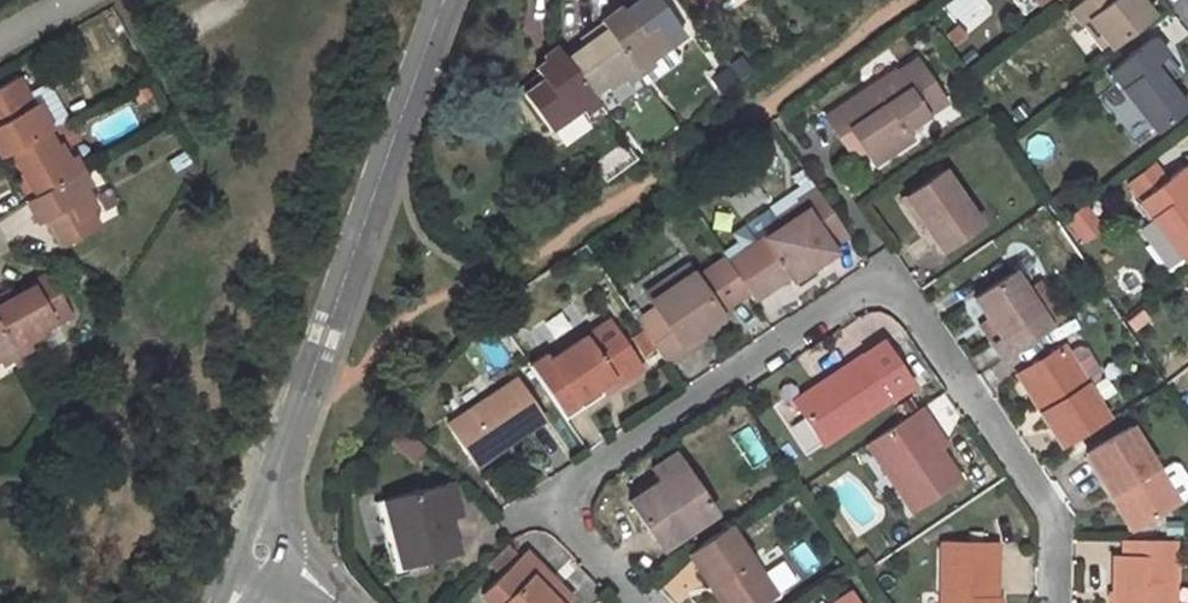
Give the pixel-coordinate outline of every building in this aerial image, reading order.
[(653,0),(646,0),(626,14),(620,7),(600,21),(601,23),(635,69),(667,45),(663,39),(675,29),(653,0)] [(1110,49),(1152,15),(1143,4),(1139,0),(1084,0),(1066,14),(1077,28),(1088,20),(1110,49)] [(585,39),(589,45),(566,61),(593,98),(594,99),(635,69),(601,23),(583,37),(585,39)] [(1111,71),(1158,131),(1187,109),(1166,83),(1153,66),(1162,59),(1167,56),(1152,38),(1111,71)] [(589,45),(585,39),(562,55),(566,61),(589,45)] [(521,94),(548,132),(593,98),(566,61),(562,55),(559,50),(533,69),(537,73),(541,79),(521,94)] [(1153,66),(1166,83),(1176,76),(1162,59),(1153,66)] [(35,101),(51,127),(65,119),(36,67),(16,77),(31,104),(35,101)] [(517,88),(521,94),(541,79),(537,73),(517,88)] [(2,154),(8,151),(44,131),(51,127),(35,101),(31,104),(16,77),(0,86),(0,156),(2,154)] [(849,132),(863,151),(872,164),(908,139),(902,130),(913,123),(885,83),(866,97),(864,94),(823,122),(836,141),(849,132)] [(14,174),(11,176),(24,200),(74,172),(57,142),(52,144),(44,131),(8,151),(20,171),(14,174)] [(863,151),(849,132),(836,141),(850,161),(863,151)] [(623,140),(591,162),(604,179),(635,157),(623,140)] [(2,154),(14,174),(20,171),(8,151),(2,154)] [(1187,248),(1187,187),(1184,181),(1187,178),(1187,163),(1183,156),(1142,188),(1187,248)] [(903,197),(940,250),(978,224),(942,171),(903,197)] [(60,244),(96,224),(88,210),(94,206),(74,172),(24,200),(22,202),(35,223),(44,218),(60,244)] [(778,226),(742,250),(767,288),(787,275),(790,280),(810,267),(834,250),(831,246),(846,236),(813,187),(796,199),(798,202),(803,209),(778,226)] [(798,202),(773,218),(778,226),(803,209),(798,202)] [(1152,227),(1140,236),(1167,268),(1178,258),(1152,227)] [(742,250),(725,262),(745,292),(751,299),(767,288),(742,250)] [(723,259),(696,278),(717,310),(745,292),(725,262),(723,259)] [(42,266),(5,288),(10,295),(46,274),(42,266)] [(810,267),(790,280),(794,286),(814,273),(810,267)] [(679,343),(696,332),(720,315),(717,310),(696,278),(693,273),(651,300),(656,308),(635,322),(663,364),(684,349),(679,343)] [(987,318),(998,335),(990,340),(1003,360),(1050,328),(1013,273),(974,299),(987,318)] [(69,313),(46,274),(10,295),(5,288),(0,291),(0,336),(9,352),(40,334),(36,327),(49,320),(51,323),(69,313)] [(979,324),(990,340),(998,335),(987,318),(979,324)] [(558,413),(636,360),(609,321),(547,362),(543,357),(528,368),(558,413)] [(696,332),(679,343),(684,349),(700,338),(696,332)] [(9,352),(0,336),(0,357),(9,352)] [(822,444),(911,385),(882,342),(824,380),(833,394),(802,415),(822,444)] [(1109,420),(1063,348),(1024,371),(1048,409),(1040,414),(1061,449),(1109,420)] [(562,419),(640,367),(636,360),(558,413),(562,419)] [(1016,376),(1040,414),(1048,409),(1024,371),(1016,376)] [(512,378),(443,424),(467,459),(497,438),(502,446),(540,420),(512,378)] [(802,415),(833,394),(824,380),(793,401),(802,415)] [(868,443),(913,510),(959,479),(938,448),(925,429),(933,423),(922,407),(868,443)] [(925,429),(938,448),(946,442),(933,423),(925,429)] [(1083,456),(1108,497),(1114,493),(1137,527),(1175,504),(1128,430),(1083,456)] [(472,467),(502,446),(497,438),(467,459),(472,467)] [(659,478),(683,463),(675,450),(651,466),(659,478)] [(659,478),(627,499),(659,547),(714,511),(683,463),(659,478)] [(458,553),(449,517),(449,516),(446,506),(458,503),(452,480),(386,497),(404,567),(458,553)] [(1108,497),(1130,532),(1137,527),(1114,493),(1108,497)] [(374,500),(392,576),(405,573),(404,567),(386,497),(374,500)] [(449,517),(460,514),(458,503),(446,506),(449,516),(449,517)] [(728,602),(760,602),(775,593),(729,525),(687,553),(710,587),(715,583),(728,602)] [(940,602),(986,602),(986,598),(994,598),(994,541),(940,542),(940,602)] [(1112,602),(1167,602),(1167,557),(1176,557),(1176,543),(1123,542),(1123,557),(1113,557),(1112,602)] [(529,574),(540,564),(526,549),(480,592),(491,602),(557,602),(529,574)] [(1167,602),(1176,602),(1176,557),(1167,557),(1167,602)] [(557,602),(564,602),(571,596),(540,564),(529,574),(557,602)] [(715,583),(710,587),(721,602),(728,602),(715,583)] [(850,593),(836,602),(857,602),(850,593)]
